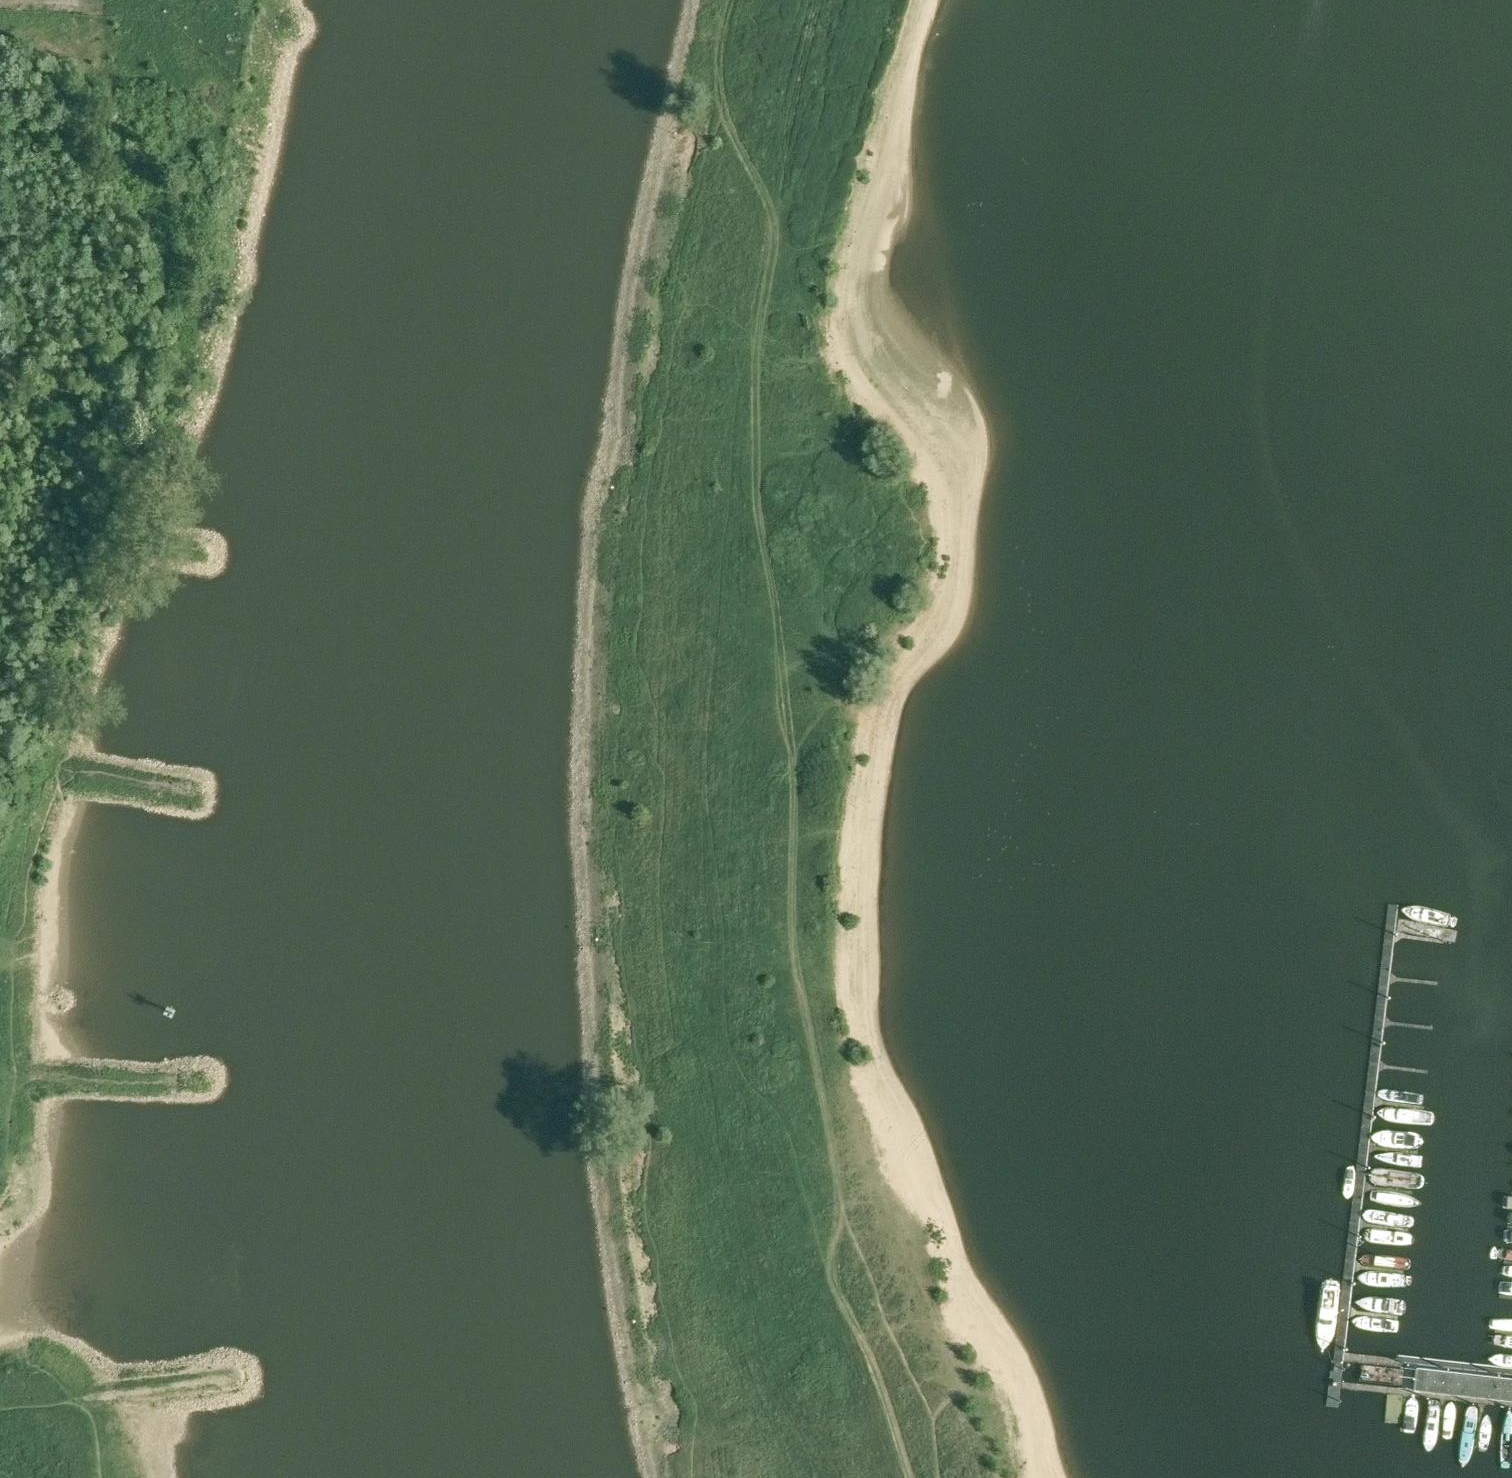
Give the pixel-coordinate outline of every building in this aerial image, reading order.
[(1417,1368),(1414,1391),(1511,1402),(1511,1378),(1417,1368)]
